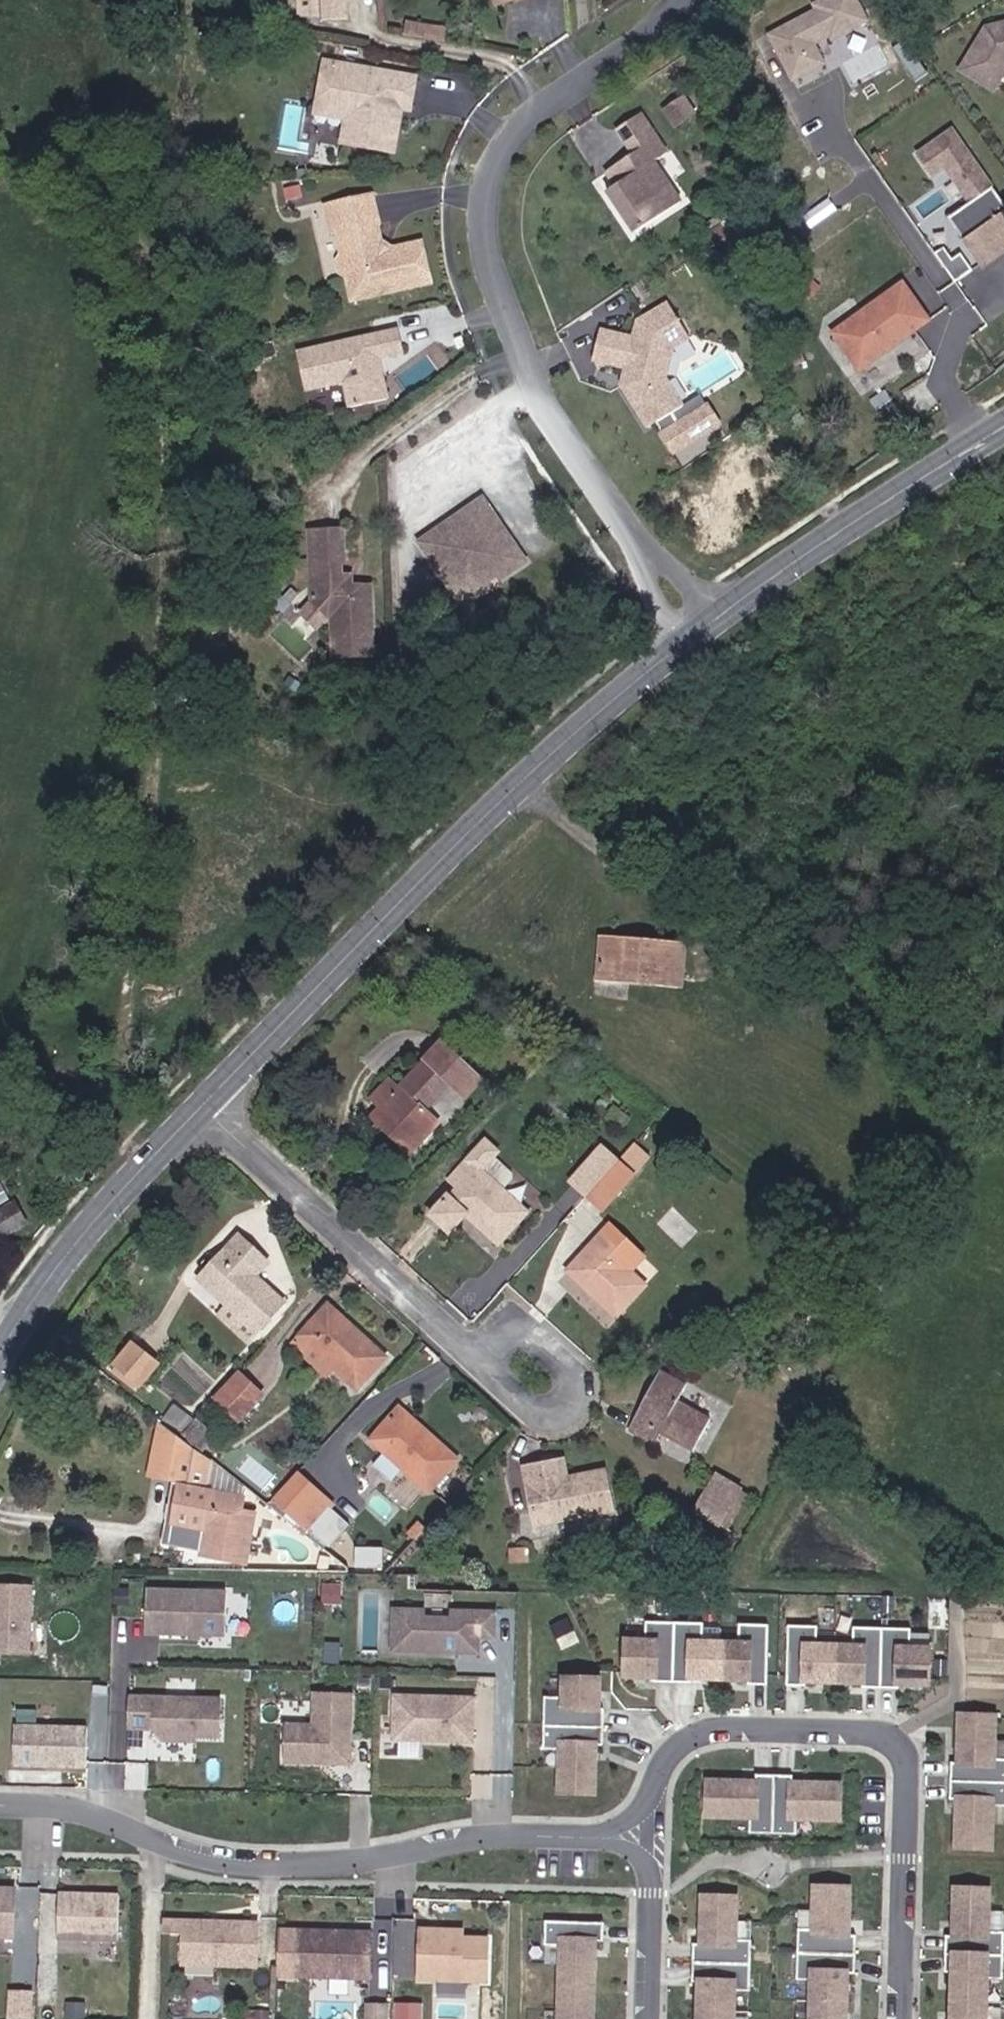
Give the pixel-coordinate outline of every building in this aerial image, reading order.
[(321,16),(346,15),(345,0),(320,0),(321,16)] [(766,34),(792,82),(825,64),(816,46),(869,17),(860,0),(814,0),(810,2),(813,9),(766,34)] [(994,19),(966,64),(1000,84),(1003,76),(1003,17),(994,19)] [(448,37),(450,25),(410,19),(408,31),(448,37)] [(388,136),(388,112),(381,111),(381,101),(387,102),(396,102),(396,70),(306,56),(306,101),(336,102),(336,109),(336,135),(388,136)] [(688,108),(705,95),(693,79),(676,92),(688,108)] [(627,115),(646,139),(623,155),(633,168),(629,171),(615,182),(644,223),(695,185),(666,146),(679,136),(651,97),(627,115)] [(953,124),(909,153),(927,180),(943,169),(967,205),(947,217),(981,269),(1003,254),(1003,202),(953,124)] [(619,158),(629,171),(633,168),(623,155),(619,158)] [(344,271),(349,275),(354,299),(433,279),(423,239),(388,247),(383,223),(386,223),(381,192),(333,201),(338,232),(343,231),(347,252),(342,256),(344,271)] [(906,327),(900,318),(913,308),(893,280),(825,329),(853,365),(906,327)] [(635,331),(601,323),(594,351),(627,359),(633,371),(622,377),(646,421),(654,417),(681,403),(665,373),(673,341),(690,332),(671,297),(640,314),(646,325),(635,331)] [(900,318),(906,327),(920,317),(913,308),(900,318)] [(353,406),(393,392),(382,368),(369,373),(366,365),(379,360),(404,351),(398,327),(292,352),(302,389),(340,375),(353,406)] [(382,368),(379,360),(366,365),(369,373),(382,368)] [(700,394),(681,403),(654,417),(660,429),(687,415),(706,405),(700,394)] [(716,424),(706,405),(687,415),(660,429),(658,430),(667,449),(670,448),(716,424)] [(479,484),(415,527),(459,590),(522,548),(479,484)] [(380,652),(376,584),(358,584),(346,584),(345,573),(345,559),(333,559),(332,528),(316,529),(320,602),(333,614),(340,614),(341,655),(380,652)] [(347,528),(332,528),(333,559),(345,559),(349,558),(347,528)] [(345,573),(346,584),(358,584),(358,573),(345,573)] [(308,613),(320,626),(333,614),(320,602),(308,613)] [(681,951),(599,939),(593,979),(624,983),(624,978),(645,981),(645,986),(675,991),(681,951)] [(391,1124),(386,1131),(409,1151),(430,1126),(421,1119),(441,1095),(450,1101),(465,1084),(421,1046),(386,1089),(376,1082),(351,1113),(363,1124),(374,1110),(391,1124)] [(363,1124),(404,1159),(409,1151),(386,1131),(391,1124),(374,1110),(363,1124)] [(611,1113),(603,1122),(618,1134),(626,1125),(611,1113)] [(505,1182),(483,1161),(479,1165),(474,1160),(479,1154),(471,1147),(437,1184),(445,1191),(435,1202),(433,1199),(417,1216),(440,1238),(457,1221),(490,1247),(515,1220),(491,1197),(505,1182)] [(588,1200),(621,1167),(604,1150),(571,1184),(588,1200)] [(638,1150),(621,1167),(588,1200),(602,1212),(651,1163),(638,1150)] [(0,1184),(0,1205),(12,1198),(3,1182),(0,1184)] [(31,1216),(12,1194),(0,1204),(0,1242),(31,1216)] [(610,1232),(596,1248),(628,1279),(643,1264),(610,1232)] [(245,1268),(257,1254),(235,1234),(195,1277),(222,1302),(253,1331),(282,1299),(254,1276),(245,1268)] [(641,1291),(628,1279),(596,1248),(594,1246),(563,1276),(610,1322),(641,1291)] [(254,1276),(266,1263),(257,1254),(245,1268),(254,1276)] [(291,1300),(303,1289),(275,1261),(263,1272),(291,1300)] [(213,1311),(245,1340),(253,1331),(222,1302),(213,1311)] [(381,1358),(325,1305),(296,1334),(328,1365),(352,1387),(381,1358)] [(328,1365),(296,1334),(286,1345),(317,1376),(328,1365)] [(155,1363),(129,1343),(114,1364),(140,1384),(155,1363)] [(236,1377),(211,1403),(232,1423),(258,1397),(236,1377)] [(635,1427),(629,1423),(621,1436),(647,1452),(654,1440),(689,1461),(710,1429),(674,1407),(682,1393),(655,1378),(638,1406),(644,1411),(635,1427)] [(171,1405),(163,1414),(176,1425),(184,1417),(171,1405)] [(455,1461),(396,1412),(368,1443),(427,1492),(455,1461)] [(240,1564),(248,1515),(235,1513),(237,1500),(198,1493),(202,1471),(185,1468),(188,1453),(151,1423),(142,1477),(175,1483),(167,1524),(198,1530),(194,1556),(240,1564)] [(238,1491),(188,1453),(185,1468),(202,1471),(198,1493),(237,1500),(238,1491)] [(610,1521),(606,1482),(556,1487),(554,1469),(522,1473),(528,1530),(610,1521)] [(317,1516),(306,1505),(314,1497),(293,1478),(268,1504),(300,1535),(317,1516)] [(696,1525),(724,1540),(744,1503),(718,1489),(696,1525)] [(317,1516),(325,1507),(314,1497),(306,1505),(317,1516)] [(0,1585),(0,1655),(25,1656),(26,1586),(0,1585)] [(220,1635),(221,1592),(142,1590),(140,1632),(220,1635)] [(492,1639),(493,1612),(448,1611),(448,1618),(421,1618),(421,1610),(390,1609),(389,1652),(420,1653),(420,1649),(452,1649),(452,1654),(476,1654),(477,1638),(492,1639)] [(670,1620),(641,1619),(641,1639),(622,1639),(621,1674),(651,1674),(651,1679),(669,1680),(670,1620)] [(698,1640),(699,1620),(670,1620),(669,1680),(687,1680),(687,1675),(716,1675),(716,1640),(698,1640)] [(764,1621),(735,1621),(735,1641),(716,1640),(716,1675),(744,1676),(744,1681),(763,1681),(764,1621)] [(813,1622),(784,1622),(783,1682),(802,1682),(802,1677),(830,1678),(831,1647),(813,1647),(813,1622)] [(878,1624),(849,1623),(849,1647),(831,1647),(830,1678),(859,1678),(859,1683),(877,1684),(878,1624)] [(906,1649),(907,1624),(878,1624),(877,1684),(895,1684),(895,1678),(925,1679),(925,1675),(944,1676),(945,1649),(906,1649)] [(595,1706),(596,1668),(561,1668),(560,1694),(542,1694),(541,1724),(600,1725),(600,1707),(595,1706)] [(346,1764),(348,1695),(310,1694),(309,1725),(283,1725),(281,1762),(311,1763),(316,1758),(329,1758),(329,1763),(346,1764)] [(469,1742),(470,1698),(390,1696),(389,1739),(469,1742)] [(214,1737),(215,1699),(124,1697),(123,1729),(148,1730),(159,1741),(183,1741),(183,1736),(214,1737)] [(962,1709),(960,1757),(952,1757),(951,1793),(959,1793),(958,1842),(992,1842),(994,1799),(1003,1800),(1003,1753),(996,1753),(998,1710),(962,1709)] [(600,1725),(541,1724),(541,1747),(557,1747),(556,1790),(591,1791),(592,1743),(599,1743),(600,1725)] [(86,1768),(87,1727),(11,1725),(10,1766),(86,1768)] [(789,1772),(753,1771),(753,1779),(705,1778),(704,1813),(747,1814),(747,1830),(793,1830),(794,1814),(837,1815),(837,1781),(789,1780),(789,1772)] [(1003,1971),(1003,1925),(989,1925),(990,1883),(956,1882),(954,1930),(947,1930),(946,1966),(954,1966),(953,2018),(999,2018),(987,2018),(988,1971),(1003,1971)] [(813,1883),(812,1926),(796,1926),(795,1972),(811,1973),(811,2018),(845,2018),(846,1970),(854,1970),(854,1932),(847,1931),(848,1883),(813,1883)] [(12,1890),(0,1889),(0,1938),(11,1939),(12,1890)] [(701,1893),(700,1941),(692,1941),(691,1979),(699,1979),(698,2018),(732,2018),(733,1984),(749,1984),(750,1937),(734,1937),(735,1894),(701,1893)] [(116,1941),(117,1896),(57,1895),(56,1940),(116,1941)] [(255,1964),(256,1921),(214,1920),(214,1923),(207,1923),(207,1920),(161,1919),(161,1931),(181,1931),(181,1963),(255,1964)] [(544,1920),(543,1944),(559,1944),(558,2018),(592,2018),(594,1939),(602,1940),(602,1921),(544,1920)] [(367,1976),(368,1930),(296,1929),(296,1975),(367,1976)] [(436,1930),(419,1929),(418,1980),(486,1981),(487,1938),(436,1937),(436,1930)] [(470,1983),(436,1982),(436,1993),(470,1994),(470,1983)] [(741,2018),(750,2018),(752,1990),(743,1989),(741,2018)] [(7,1991),(6,2018),(33,2018),(34,1992),(7,1991)] [(396,2018),(425,2018),(425,2002),(396,2002),(396,2018)]
